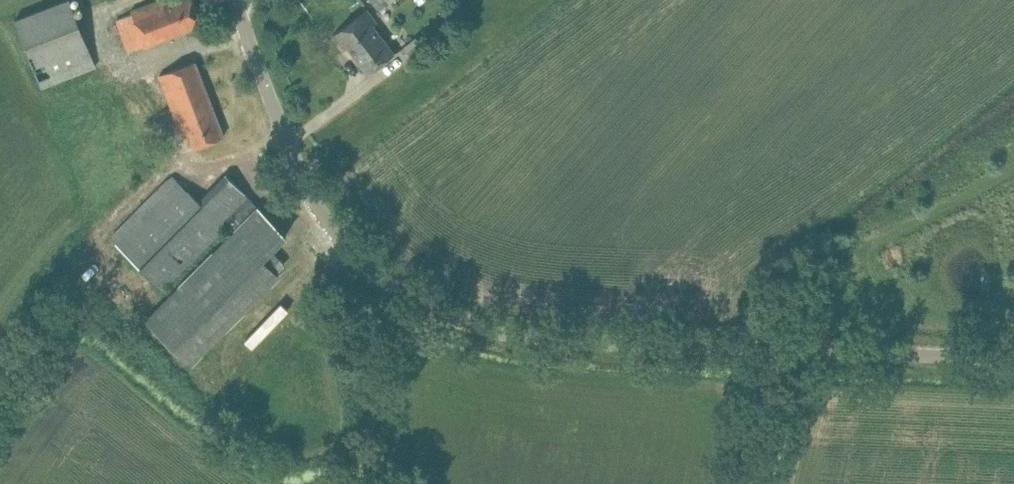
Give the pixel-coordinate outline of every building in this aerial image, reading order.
[(40,88),(96,67),(70,0),(67,0),(14,20),(40,88)] [(130,9),(132,13),(117,18),(128,50),(202,24),(193,0),(169,0),(163,2),(163,0),(154,0),(130,9)] [(379,13),(395,0),(369,0),(379,13)] [(379,23),(367,8),(333,34),(345,50),(348,47),(368,73),(396,52),(375,26),(379,23)] [(183,130),(187,129),(194,147),(224,136),(195,61),(161,74),(183,130)] [(174,348),(192,366),(281,276),(263,258),(287,234),(226,174),(199,201),(172,176),(111,238),(169,295),(145,318),(174,348)]
